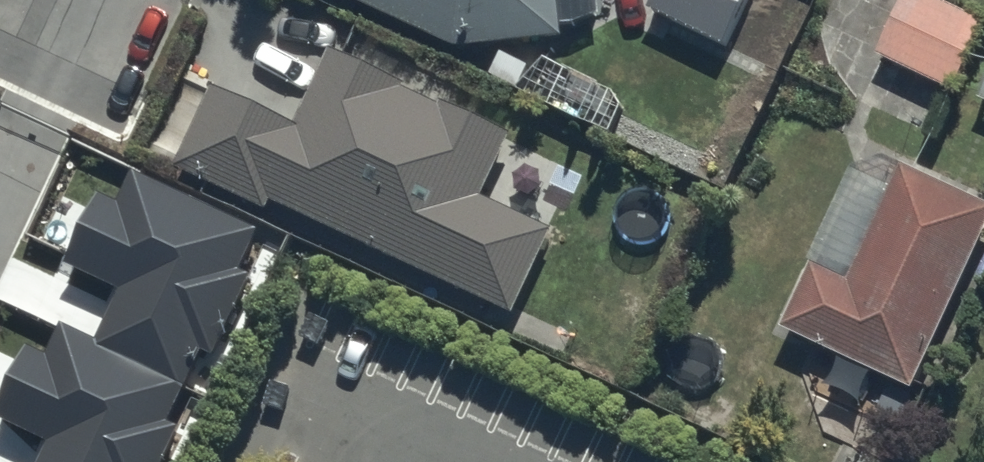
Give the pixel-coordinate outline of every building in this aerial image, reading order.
[(461,46),(568,35),(566,22),(605,19),(604,0),(367,0),(461,46)] [(653,18),(731,55),(758,0),(662,0),(653,18)] [(949,0),(904,0),(879,51),(956,89),(983,32),(983,17),(949,0)] [(300,122),(291,118),(295,108),(245,84),(240,93),(218,83),(179,163),(271,207),(275,198),(517,314),(558,227),(487,193),(520,125),(452,93),(446,105),(406,86),(410,79),(337,44),(300,122)] [(506,50),(495,71),(612,134),(632,97),(549,52),(540,69),(506,50)] [(983,241),(983,201),(893,158),(860,168),(788,328),(919,386),(983,241)] [(252,229),(127,170),(112,201),(94,193),(62,261),(116,286),(92,338),(182,381),(197,348),(212,355),(250,274),(234,266),(252,229)] [(92,338),(57,322),(43,351),(24,342),(0,393),(0,417),(47,439),(36,461),(160,461),(177,426),(164,420),(182,381),(92,338)]
